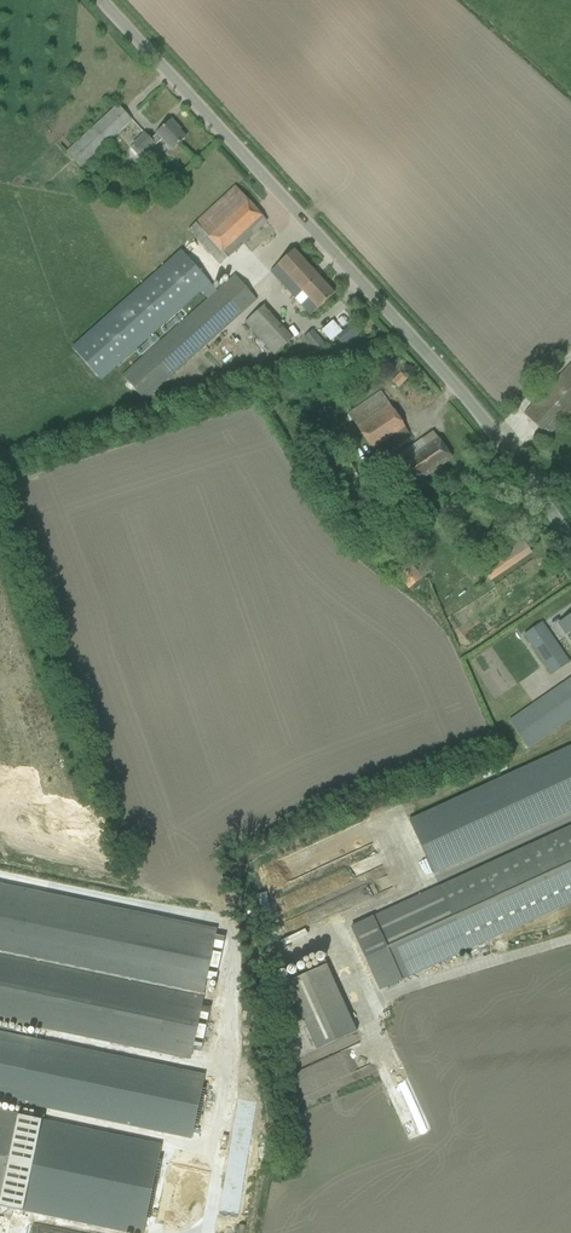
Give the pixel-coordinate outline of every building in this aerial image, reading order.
[(118,105),(109,113),(67,152),(81,167),(131,119),(118,105)] [(130,135),(129,136),(134,141),(144,132),(133,120),(124,128),(130,135)] [(134,144),(128,149),(136,158),(142,153),(144,155),(162,138),(173,149),(185,137),(176,127),(177,126),(171,120),(157,133),(150,140),(144,134),(134,144)] [(171,179),(165,173),(155,182),(161,188),(171,179)] [(188,230),(195,238),(220,265),(267,221),(235,186),(226,194),(188,230)] [(143,199),(147,203),(157,193),(153,189),(143,199)] [(101,379),(114,367),(200,289),(208,298),(217,291),(180,250),(72,347),(101,379)] [(270,272),(295,298),(318,277),(293,250),(270,272)] [(235,275),(217,291),(208,298),(123,374),(145,399),(256,299),(235,275)] [(318,277),(295,298),(310,315),(334,294),(318,277)] [(263,306),(254,314),(245,323),(274,355),(292,338),(263,306)] [(332,321),(321,331),(330,341),(336,336),(342,331),(332,321)] [(342,331),(336,336),(344,345),(362,330),(354,321),(342,331)] [(326,346),(312,330),(303,338),(317,355),(326,346)] [(532,405),(524,414),(549,438),(551,436),(550,434),(570,412),(570,364),(532,405)] [(381,391),(371,398),(350,413),(378,454),(409,433),(404,427),(405,427),(381,391)] [(433,431),(423,438),(393,458),(412,485),(451,458),(433,431)] [(396,574),(408,589),(423,577),(410,562),(396,574)] [(558,623),(565,634),(570,631),(570,633),(570,615),(558,623)] [(542,622),(532,629),(523,635),(550,675),(569,662),(542,622)] [(509,722),(527,748),(570,718),(570,679),(509,722)] [(412,824),(435,874),(570,812),(570,751),(412,824)] [(570,901),(570,827),(351,927),(379,989),(570,901)] [(186,1059),(189,1049),(201,1051),(210,1008),(198,1005),(203,979),(216,981),(225,937),(212,934),(213,929),(0,884),(0,1020),(186,1059)] [(347,1009),(305,1028),(316,1050),(357,1032),(347,1009)] [(19,1103),(191,1139),(205,1074),(32,1038),(0,1031),(0,1099),(19,1103)] [(127,1232),(143,1232),(162,1145),(18,1114),(0,1111),(0,1206),(127,1232)]
